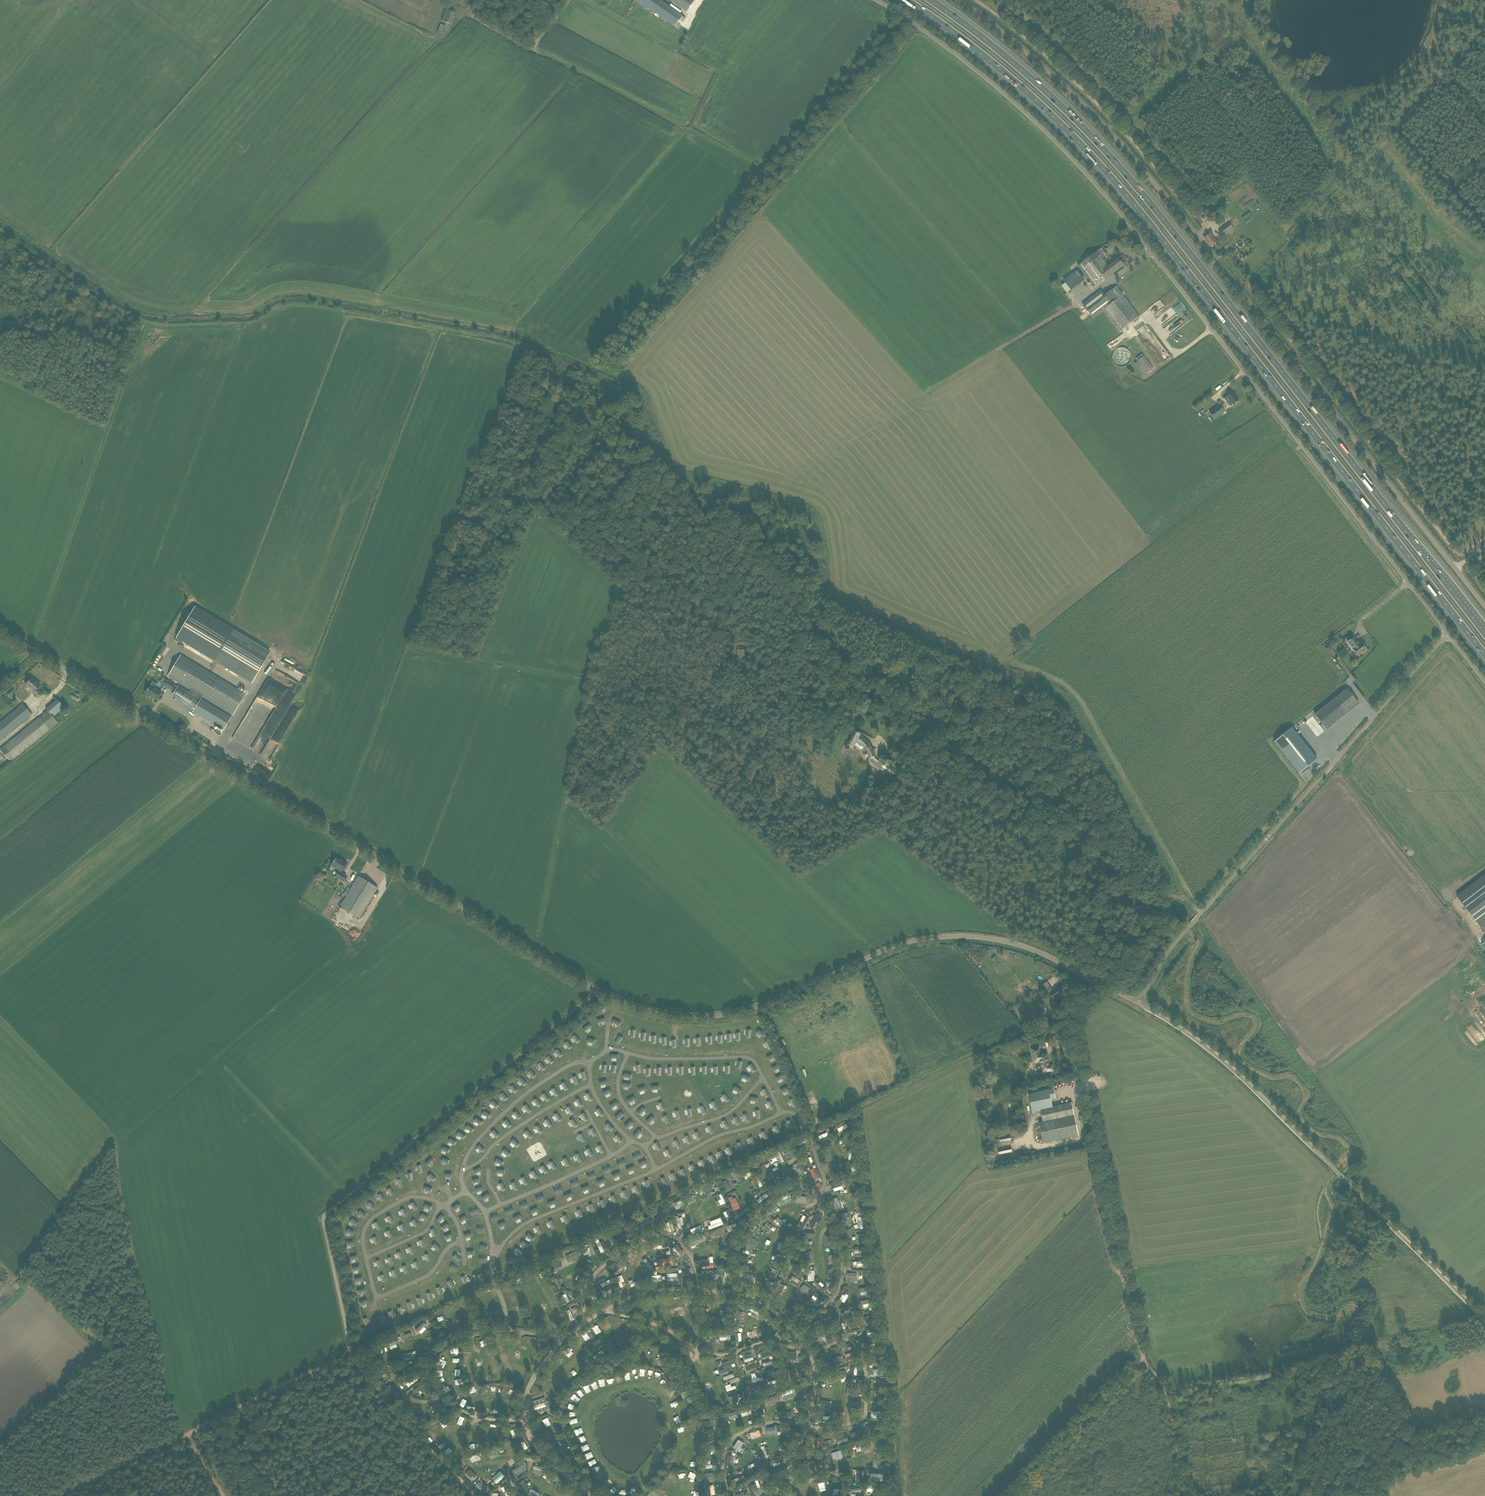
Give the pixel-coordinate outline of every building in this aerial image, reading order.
[(676,27),(683,17),(683,16),(680,14),(682,12),(671,4),(669,6),(661,0),(637,0),(676,27)] [(695,0),(694,0),(670,0),(686,12),(695,0)] [(451,25),(455,13),(446,10),(441,21),(451,25)] [(1243,220),(1252,215),(1250,212),(1241,217),(1243,220)] [(1223,235),(1233,228),(1229,223),(1219,231),(1223,235)] [(1204,239),(1210,247),(1216,242),(1210,234),(1204,239)] [(1109,265),(1103,258),(1107,255),(1101,248),(1082,263),(1077,266),(1094,287),(1104,279),(1105,280),(1123,266),(1117,258),(1109,265)] [(1085,280),(1077,270),(1073,273),(1081,283),(1085,280)] [(1139,316),(1116,286),(1108,293),(1115,301),(1103,310),(1120,331),(1139,316)] [(1115,301),(1108,293),(1105,295),(1101,291),(1083,304),(1093,318),(1103,310),(1115,301)] [(1112,348),(1112,361),(1116,362),(1116,366),(1129,366),(1129,349),(1112,348)] [(1153,367),(1142,354),(1136,359),(1138,361),(1134,363),(1143,375),(1153,367)] [(1228,404),(1230,407),(1239,400),(1232,392),(1224,399),(1226,402),(1229,399),(1231,402),(1228,404)] [(1225,414),(1224,412),(1221,407),(1224,405),(1220,400),(1217,403),(1219,405),(1210,412),(1208,410),(1205,412),(1209,416),(1211,415),(1214,418),(1211,420),(1213,421),(1215,420),(1215,419),(1222,414),(1223,416),(1225,414)] [(252,683),(270,653),(195,607),(176,637),(252,683)] [(1353,649),(1358,656),(1367,649),(1361,643),(1359,645),(1356,641),(1357,640),(1354,637),(1347,642),(1350,645),(1351,644),(1354,648),(1353,649)] [(745,656),(745,650),(742,649),(742,647),(738,647),(738,649),(737,649),(737,656),(745,656)] [(232,715),(245,694),(181,655),(168,676),(196,693),(195,695),(179,685),(173,695),(176,698),(176,699),(176,700),(176,701),(176,702),(177,702),(178,703),(223,730),(231,717),(201,699),(202,697),(232,715)] [(157,657),(153,665),(158,668),(162,660),(157,657)] [(291,673),(291,666),(282,661),(277,670),(291,678),(291,686),(292,684),(292,678),(293,675),(290,674),(291,673)] [(291,694),(291,705),(307,677),(307,675),(304,673),(302,673),(297,671),(293,671),(291,674),(294,676),(292,678),(293,684),(292,686),(292,689),(288,689),(268,678),(264,686),(264,688),(275,694),(275,697),(277,698),(288,698),(291,694)] [(32,692),(35,695),(39,690),(37,689),(40,685),(37,682),(37,683),(31,678),(25,685),(33,691),(32,692)] [(167,680),(164,685),(172,690),(175,685),(167,680)] [(161,691),(154,687),(156,684),(152,681),(145,693),(156,699),(158,695),(161,691)] [(15,701),(18,697),(15,694),(17,692),(13,689),(8,695),(15,701)] [(1315,714),(1327,729),(1359,704),(1347,689),(1315,714)] [(53,703),(46,709),(47,711),(43,714),(45,716),(41,719),(39,717),(0,749),(10,762),(58,723),(53,717),(60,710),(64,707),(57,699),(53,703)] [(23,704),(0,723),(0,740),(31,714),(23,704)] [(924,732),(914,726),(909,730),(917,742),(927,735),(924,732)] [(1292,727),(1274,742),(1299,773),(1317,759),(1292,727)] [(843,745),(843,747),(844,748),(848,749),(850,747),(853,747),(855,745),(860,749),(861,749),(862,748),(864,747),(866,750),(868,753),(869,758),(870,763),(892,777),(894,773),(897,769),(886,762),(885,765),(878,760),(874,756),(875,756),(875,755),(875,754),(875,753),(874,752),(874,751),(873,750),(871,746),(868,741),(866,740),(865,739),(863,737),(862,736),(860,735),(861,734),(856,732),(854,736),(849,744),(846,744),(846,745),(843,745)] [(346,877),(340,873),(346,863),(340,859),(339,861),(335,858),(331,865),(339,871),(335,877),(343,882),(346,877)] [(340,907),(359,919),(377,888),(358,876),(340,907)] [(1457,897),(1480,927),(1484,924),(1484,876),(1457,897)] [(1058,972),(1053,975),(1056,978),(1057,977),(1060,983),(1064,981),(1058,972)] [(1031,979),(1036,985),(1041,981),(1041,980),(1037,974),(1031,979)] [(1049,985),(1045,988),(1054,999),(1058,997),(1057,996),(1063,992),(1058,985),(1054,987),(1056,990),(1054,992),(1049,985)] [(1030,1021),(1045,1014),(1042,1007),(1027,1014),(1030,1021)] [(1044,1072),(1053,1070),(1052,1065),(1049,1066),(1047,1058),(1048,1058),(1046,1053),(1045,1053),(1042,1053),(1042,1054),(1040,1054),(1038,1047),(1031,1049),(1034,1061),(1039,1060),(1041,1069),(1043,1068),(1044,1072)] [(1032,1112),(1040,1111),(1048,1109),(1048,1108),(1052,1107),(1050,1100),(1055,1099),(1053,1088),(1028,1093),(1032,1112)] [(1071,1103),(1052,1107),(1048,1108),(1048,1109),(1040,1111),(1042,1122),(1039,1122),(1043,1143),(1073,1136),(1078,1135),(1071,1103)] [(839,1132),(848,1127),(845,1120),(836,1125),(839,1132)] [(826,1133),(818,1136),(821,1142),(829,1139),(826,1133)] [(777,1152),(767,1157),(770,1164),(777,1160),(775,1157),(778,1156),(777,1152)] [(811,1156),(808,1157),(807,1153),(802,1155),(805,1165),(813,1162),(811,1156)] [(813,1179),(818,1177),(814,1167),(809,1170),(813,1179)] [(807,1188),(814,1185),(808,1174),(802,1178),(807,1188)] [(756,1189),(762,1186),(759,1178),(753,1181),(756,1189)] [(726,1180),(720,1182),(725,1192),(730,1189),(726,1180)] [(711,1182),(701,1188),(703,1192),(713,1186),(711,1182)] [(694,1195),(685,1199),(687,1204),(696,1201),(694,1195)] [(729,1200),(733,1211),(739,1209),(736,1198),(729,1200)] [(677,1209),(684,1205),(680,1199),(673,1203),(677,1209)] [(769,1207),(774,1212),(778,1208),(774,1203),(769,1207)] [(725,1218),(732,1216),(729,1209),(723,1211),(725,1218)] [(810,1227),(814,1229),(817,1223),(821,1225),(824,1217),(816,1213),(810,1227)] [(800,1226),(799,1228),(803,1229),(808,1217),(802,1215),(798,1225),(800,1226)] [(708,1229),(723,1225),(721,1217),(709,1221),(710,1225),(707,1226),(708,1229)] [(774,1221),(779,1227),(784,1223),(778,1217),(774,1221)] [(750,1231),(755,1235),(760,1228),(754,1224),(750,1231)] [(689,1229),(692,1234),(702,1230),(699,1225),(689,1229)] [(714,1234),(715,1237),(722,1235),(720,1228),(710,1231),(711,1235),(714,1234)] [(800,1247),(808,1245),(805,1235),(798,1236),(800,1247)] [(687,1241),(689,1245),(703,1240),(702,1236),(687,1241)] [(600,1241),(596,1242),(601,1253),(608,1251),(603,1241),(600,1242),(600,1241)] [(584,1245),(589,1256),(595,1253),(591,1242),(584,1245)] [(576,1251),(564,1256),(567,1263),(579,1258),(576,1251)] [(634,1251),(624,1257),(628,1262),(638,1256),(634,1251)] [(812,1251),(803,1252),(805,1264),(814,1262),(812,1251)] [(550,1260),(554,1269),(562,1265),(558,1256),(550,1260)] [(641,1264),(651,1270),(654,1263),(645,1258),(641,1264)] [(700,1266),(708,1265),(707,1258),(698,1260),(700,1266)] [(592,1264),(589,1266),(587,1263),(581,1268),(587,1274),(595,1267),(592,1264)] [(857,1281),(857,1273),(846,1273),(846,1281),(857,1281)] [(792,1275),(788,1281),(798,1287),(801,1281),(792,1275)] [(606,1276),(599,1281),(602,1288),(610,1284),(606,1276)] [(553,1280),(557,1290),(562,1287),(558,1278),(553,1280)] [(822,1287),(824,1285),(820,1281),(815,1286),(822,1293),(825,1290),(822,1287)] [(808,1290),(809,1292),(811,1289),(804,1283),(800,1289),(806,1293),(808,1290)] [(810,1297),(818,1304),(823,1298),(815,1291),(810,1297)] [(563,1305),(570,1302),(566,1293),(559,1296),(563,1305)] [(840,1300),(846,1302),(849,1295),(846,1294),(845,1295),(842,1294),(840,1300)] [(512,1305),(515,1311),(521,1308),(519,1302),(512,1305)] [(571,1321),(575,1319),(570,1309),(566,1311),(571,1321)] [(423,1326),(425,1324),(422,1322),(415,1329),(421,1335),(426,1329),(423,1326)] [(403,1330),(398,1332),(400,1336),(398,1337),(400,1341),(412,1336),(410,1332),(404,1334),(403,1330)] [(753,1340),(762,1338),(760,1331),(751,1333),(753,1340)] [(386,1343),(387,1347),(390,1346),(391,1349),(396,1347),(395,1343),(396,1343),(393,1335),(388,1337),(390,1342),(386,1343)] [(402,1353),(403,1360),(417,1358),(416,1351),(402,1353)] [(787,1352),(787,1360),(796,1359),(796,1352),(787,1352)] [(743,1355),(744,1362),(753,1360),(752,1354),(743,1355)] [(831,1358),(834,1365),(843,1362),(840,1355),(831,1358)] [(721,1362),(723,1369),(732,1367),(730,1360),(721,1362)] [(379,1368),(377,1370),(382,1377),(385,1376),(379,1368)] [(837,1373),(839,1379),(847,1376),(845,1370),(837,1373)] [(760,1380),(759,1377),(756,1378),(755,1372),(751,1373),(752,1379),(751,1379),(752,1383),(760,1380)] [(403,1380),(407,1387),(416,1382),(413,1375),(403,1380)] [(831,1375),(823,1378),(826,1384),(833,1381),(831,1375)] [(541,1381),(538,1386),(546,1390),(548,1385),(541,1381)] [(735,1385),(731,1386),(730,1383),(725,1385),(727,1392),(736,1389),(735,1385)] [(389,1397),(396,1391),(390,1384),(383,1389),(389,1397)] [(588,1393),(591,1390),(586,1385),(583,1387),(588,1393)] [(784,1399),(794,1395),(792,1388),(781,1393),(784,1399)] [(581,1398),(585,1395),(580,1389),(576,1392),(581,1398)] [(730,1405),(736,1403),(735,1401),(738,1400),(737,1394),(728,1397),(730,1405)] [(777,1394),(766,1398),(769,1405),(779,1401),(777,1394)] [(400,1404),(403,1399),(398,1395),(394,1400),(400,1404)] [(545,1398),(532,1402),(533,1406),(534,1410),(535,1410),(536,1414),(548,1410),(547,1406),(549,1405),(548,1401),(546,1402),(545,1398)] [(829,1409),(830,1401),(820,1400),(819,1408),(829,1409)] [(409,1415),(414,1410),(407,1404),(403,1409),(409,1415)] [(762,1405),(755,1407),(758,1416),(765,1413),(762,1405)] [(750,1407),(739,1410),(742,1417),(752,1413),(750,1407)] [(736,1411),(727,1413),(729,1420),(738,1417),(736,1411)] [(713,1418),(716,1424),(727,1420),(724,1414),(713,1418)] [(706,1442),(714,1442),(714,1428),(706,1429),(706,1442)] [(749,1433),(751,1439),(763,1435),(761,1429),(749,1433)] [(579,1444),(585,1440),(583,1435),(576,1438),(579,1444)] [(836,1436),(837,1443),(848,1442),(847,1435),(836,1436)] [(737,1439),(732,1447),(738,1451),(743,1442),(737,1439)] [(824,1441),(826,1447),(833,1445),(831,1439),(824,1441)] [(504,1446),(506,1452),(516,1448),(513,1442),(504,1446)] [(860,1443),(861,1451),(871,1449),(870,1442),(860,1443)] [(580,1447),(582,1452),(589,1449),(587,1444),(580,1447)] [(763,1456),(770,1455),(767,1444),(760,1446),(763,1456)] [(496,1448),(487,1452),(489,1459),(499,1455),(496,1448)] [(833,1460),(842,1457),(840,1450),(831,1453),(833,1460)] [(591,1451),(584,1455),(586,1460),(593,1457),(591,1451)] [(468,1456),(471,1463),(480,1459),(477,1452),(468,1456)] [(817,1458),(819,1467),(825,1466),(824,1463),(828,1463),(826,1456),(817,1458)] [(511,1470),(515,1476),(525,1468),(521,1462),(511,1470)] [(596,1473),(602,1468),(598,1465),(593,1470),(596,1473)] [(496,1484),(505,1476),(500,1470),(491,1478),(496,1484)] [(713,1470),(705,1471),(706,1481),(713,1481),(713,1470)] [(604,1472),(598,1477),(601,1481),(607,1477),(604,1472)] [(557,1478),(552,1473),(546,1478),(551,1484),(557,1478)] [(518,1484),(525,1490),(529,1486),(523,1479),(518,1484)] [(475,1485),(483,1493),(486,1490),(485,1488),(487,1486),(482,1481),(480,1483),(478,1482),(475,1485)] [(749,1495),(758,1494),(756,1484),(748,1485),(749,1495)] [(707,1486),(709,1495),(715,1494),(713,1485),(707,1486)] [(800,1495),(804,1492),(799,1487),(795,1491),(800,1495)]
